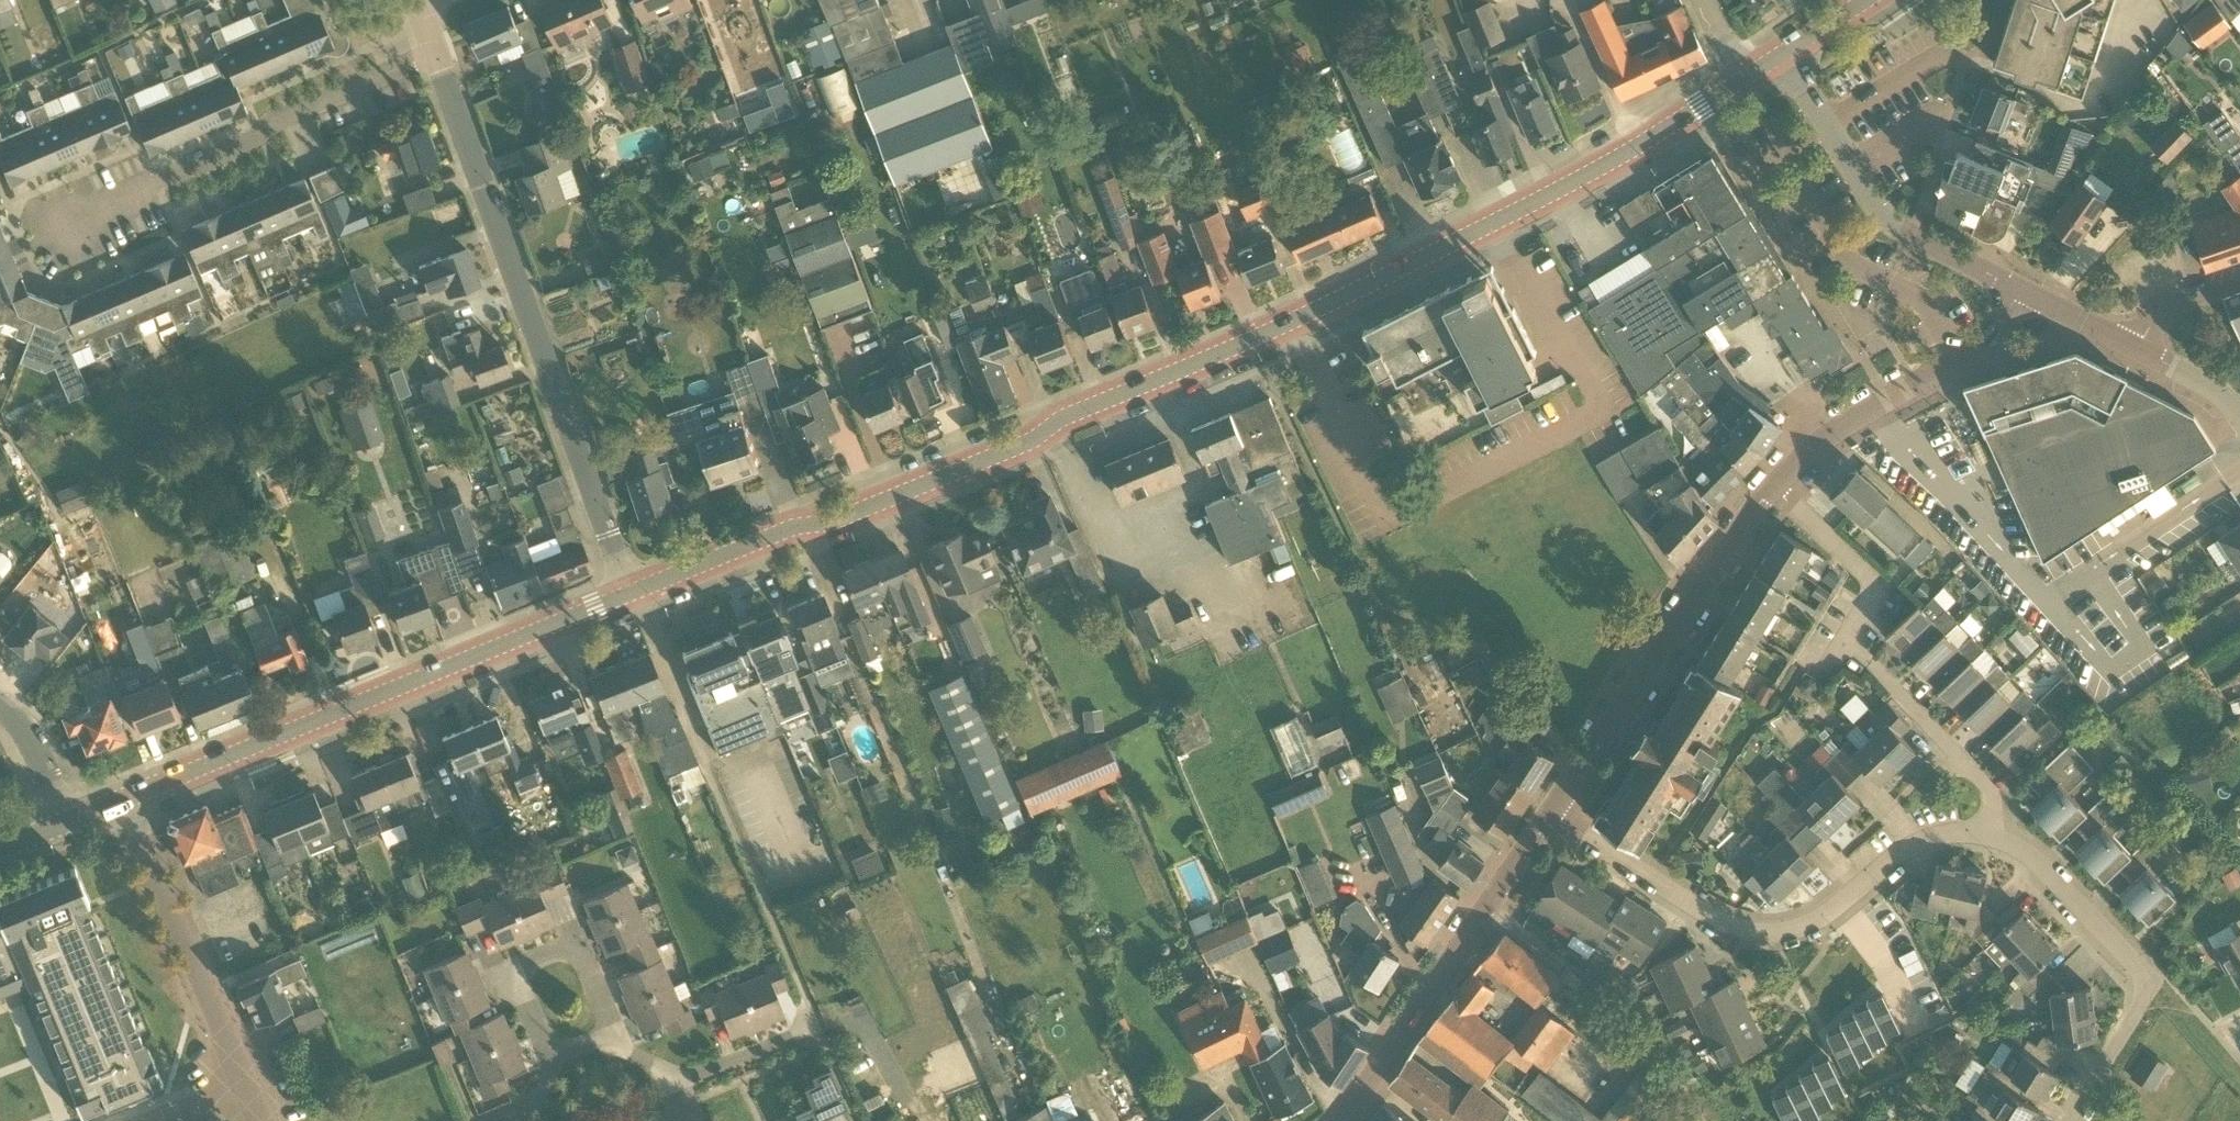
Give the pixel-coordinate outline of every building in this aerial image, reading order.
[(13,8),(10,0),(0,0),(0,28),(18,21),(13,8)] [(261,10),(256,0),(251,0),(247,2),(252,14),(261,10)] [(328,31),(314,0),(284,0),(290,14),(308,57),(325,50),(327,52),(329,53),(331,54),(333,55),(336,55),(338,55),(340,54),(342,53),(344,52),(346,50),(347,48),(348,46),(349,44),(349,42),(349,39),(348,37),(347,35),(346,33),(344,31),(342,30),(340,29),(338,29),(336,28),(333,29),(331,29),(329,30),(328,31)] [(604,0),(553,0),(542,5),(559,46),(614,23),(604,0)] [(693,6),(691,0),(635,0),(643,20),(658,14),(661,21),(693,6)] [(880,0),(823,0),(847,60),(880,47),(865,10),(882,4),(880,0)] [(1015,33),(1002,0),(971,0),(987,43),(958,54),(965,71),(1021,50),(1015,33)] [(1007,9),(1011,21),(1049,6),(1047,0),(1030,0),(1007,9)] [(1491,0),(1464,11),(1479,49),(1507,38),(1491,0)] [(1617,25),(1605,0),(1603,0),(1583,10),(1603,53),(1602,54),(1623,99),(1679,73),(1665,40),(1660,30),(1627,46),(1617,25)] [(1993,62),(2049,79),(2047,85),(2082,96),(2115,0),(2012,0),(1993,62)] [(2183,11),(2198,0),(2174,0),(2183,11)] [(2232,20),(2239,12),(2239,0),(2217,0),(2232,20)] [(2232,26),(2214,2),(2184,24),(2202,48),(2232,26)] [(904,62),(886,14),(882,4),(865,10),(880,47),(847,60),(852,73),(851,73),(858,90),(859,90),(895,183),(923,173),(926,181),(935,178),(932,170),(994,146),(965,71),(958,54),(954,44),(904,62)] [(1665,40),(1679,73),(1680,72),(1680,71),(1709,58),(1684,4),(1655,18),(1661,30),(1660,30),(1665,40)] [(522,39),(517,26),(509,6),(469,23),(489,70),(503,64),(497,49),(522,39)] [(286,67),(267,24),(261,10),(252,14),(251,14),(258,28),(243,34),(261,77),(286,67)] [(286,67),(308,57),(290,14),(267,24),(286,67)] [(1574,28),(1560,34),(1555,23),(1528,36),(1542,67),(1551,63),(1567,99),(1601,84),(1582,43),(1581,43),(1574,28)] [(261,77),(243,34),(227,41),(221,27),(211,31),(222,56),(223,55),(237,87),(261,77)] [(2178,58),(2192,45),(2179,30),(2167,46),(2178,58)] [(628,92),(651,85),(637,39),(614,46),(628,92)] [(129,43),(117,48),(122,60),(135,55),(129,43)] [(1431,69),(1441,94),(1456,87),(1440,47),(1425,53),(1431,69)] [(541,48),(525,55),(536,81),(552,74),(541,48)] [(1439,135),(1435,126),(1403,140),(1361,49),(1338,60),(1357,101),(1387,165),(1405,157),(1424,196),(1442,188),(1441,187),(1462,178),(1441,134),(1439,135)] [(247,112),(237,87),(223,55),(222,56),(213,59),(220,73),(205,80),(223,122),(247,112)] [(1487,64),(1491,73),(1498,89),(1512,83),(1501,58),(1487,64)] [(79,74),(80,77),(83,86),(93,82),(87,68),(78,72),(78,73),(79,74)] [(817,79),(831,116),(832,118),(862,106),(861,104),(855,89),(848,72),(847,68),(817,79)] [(1441,94),(1431,69),(1425,71),(1422,73),(1412,77),(1427,113),(1428,113),(1431,118),(1448,110),(1441,94)] [(223,122),(205,80),(189,86),(183,71),(174,76),(198,133),(223,122)] [(1515,130),(1498,89),(1491,73),(1470,82),(1478,102),(1484,100),(1493,121),(1475,128),(1488,161),(1514,151),(1507,133),(1515,130)] [(198,133),(174,76),(164,80),(171,94),(155,101),(174,143),(198,133)] [(99,96),(93,82),(83,86),(108,143),(133,132),(115,89),(99,96)] [(1520,110),(1532,139),(1557,128),(1542,93),(1529,99),(1523,84),(1512,88),(1521,109),(1520,110)] [(84,153),(108,143),(83,86),(74,90),(81,104),(65,111),(84,153)] [(2015,96),(1985,87),(1973,117),(2003,128),(2009,111),(2022,116),(2026,105),(2013,100),(2015,96)] [(174,143),(155,101),(141,107),(135,93),(125,97),(149,154),(174,143)] [(84,153),(65,111),(50,117),(44,103),(35,107),(59,163),(84,153)] [(35,174),(59,163),(35,107),(26,111),(32,125),(17,131),(35,174)] [(2194,136),(2177,120),(2151,147),(2169,164),(2194,136)] [(407,175),(437,163),(436,160),(438,159),(434,148),(432,148),(424,128),(395,139),(395,140),(380,145),(382,150),(380,151),(381,154),(383,153),(385,159),(400,154),(407,175)] [(571,165),(564,147),(576,142),(571,129),(559,133),(527,146),(536,171),(520,177),(532,212),(567,199),(557,171),(571,165)] [(0,134),(0,161),(10,184),(35,174),(17,131),(2,138),(0,134)] [(2224,148),(2239,169),(2239,138),(2224,148)] [(2034,163),(1997,149),(1977,141),(1971,157),(1958,152),(1955,161),(1951,160),(1942,211),(1959,221),(1958,223),(1983,238),(1986,239),(1989,239),(1992,240),(1995,239),(1998,239),(2000,237),(2003,236),(2005,234),(2007,231),(2008,229),(2015,209),(2020,197),(2026,199),(2033,181),(2027,179),(2034,163)] [(649,153),(654,171),(671,166),(666,148),(649,153)] [(1727,224),(1752,207),(1751,207),(1750,208),(1714,150),(1620,208),(1656,266),(1727,224)] [(688,163),(695,182),(717,174),(711,155),(688,163)] [(322,170),(333,194),(345,188),(335,165),(322,170)] [(2042,184),(2055,189),(2065,176),(2048,169),(2042,184)] [(320,201),(333,194),(322,170),(310,176),(320,201)] [(1124,248),(1139,242),(1130,216),(1114,176),(1099,182),(1114,222),(1124,248)] [(2226,185),(2222,188),(2227,194),(2237,208),(2193,223),(2195,229),(2207,270),(2239,258),(2239,176),(2226,185)] [(329,235),(306,180),(305,178),(280,189),(298,231),(313,225),(319,239),(329,235)] [(1227,227),(1236,223),(1278,207),(1267,178),(1225,194),(1215,198),(1220,210),(1227,227)] [(2108,202),(2106,200),(2083,184),(2082,184),(2050,225),(2077,245),(2108,202)] [(410,213),(416,211),(437,204),(430,185),(403,194),(410,213)] [(1039,185),(1017,192),(1025,216),(1047,209),(1039,185)] [(832,197),(798,210),(789,186),(772,192),(803,276),(814,308),(815,308),(823,328),(874,309),(867,288),(866,289),(832,197)] [(283,237),(298,231),(280,189),(256,199),(280,256),(289,252),(283,237)] [(1288,229),(1301,262),(1385,226),(1371,193),(1288,229)] [(350,209),(344,194),(325,202),(339,237),(370,224),(362,204),(350,209)] [(280,256),(256,199),(231,209),(249,252),(256,269),(273,263),(276,271),(284,268),(284,266),(280,256)] [(1792,273),(1772,240),(1752,207),(1727,224),(1656,266),(1657,268),(1608,297),(1590,309),(1642,395),(1661,378),(1668,387),(1681,374),(1711,345),(1707,340),(1709,337),(1701,327),(1751,296),(1752,297),(1792,273)] [(853,247),(880,237),(869,208),(842,218),(853,247)] [(234,258),(249,252),(231,209),(207,220),(231,276),(240,272),(234,258)] [(1236,251),(1230,235),(1227,227),(1220,210),(1192,221),(1206,259),(1192,264),(1187,251),(1174,256),(1164,232),(1147,239),(1137,214),(1130,216),(1139,242),(1155,283),(1179,273),(1192,306),(1222,295),(1209,262),(1236,251)] [(231,276),(207,220),(182,230),(200,273),(216,266),(225,288),(234,285),(231,276)] [(1009,244),(1024,238),(1019,226),(1004,231),(1009,244)] [(1258,242),(1254,231),(1252,226),(1230,235),(1236,251),(1250,284),(1286,269),(1273,236),(1258,242)] [(17,267),(6,242),(0,245),(0,274),(17,267)] [(608,248),(584,257),(590,273),(614,265),(608,248)] [(429,291),(446,285),(450,295),(479,283),(467,249),(420,267),(429,291)] [(1145,329),(1152,327),(1153,323),(1157,322),(1144,285),(1129,290),(1115,252),(1100,258),(1128,333),(1141,328),(1145,329)] [(160,264),(184,320),(193,316),(187,302),(203,295),(185,253),(160,264)] [(348,314),(383,304),(370,261),(351,267),(355,280),(339,285),(348,314)] [(184,320),(160,264),(135,274),(154,316),(159,330),(175,324),(179,334),(188,330),(184,320)] [(27,291),(17,267),(0,274),(0,302),(27,291)] [(1061,282),(1080,333),(1086,330),(1093,348),(1120,337),(1094,270),(1061,282)] [(1006,324),(1018,355),(1037,348),(1044,368),(1051,365),(1054,367),(1059,365),(1060,362),(1075,356),(1043,272),(1028,277),(1029,278),(1015,283),(1024,304),(1037,299),(1046,323),(1030,329),(1025,317),(1006,324)] [(977,311),(997,303),(985,273),(965,281),(977,311)] [(1809,375),(1812,379),(1816,376),(1845,359),(1792,273),(1752,297),(1764,318),(1762,319),(1773,336),(1781,331),(1809,375)] [(138,323),(154,316),(135,274),(111,284),(135,341),(144,337),(138,323)] [(1375,353),(1370,356),(1380,376),(1392,370),(1398,383),(1466,348),(1480,376),(1466,384),(1478,407),(1483,405),(1493,424),(1524,407),(1515,389),(1533,380),(1540,377),(1537,370),(1529,356),(1537,352),(1514,307),(1505,312),(1497,296),(1488,278),(1467,289),(1462,280),(1365,330),(1374,349),(1375,353)] [(126,345),(135,341),(111,284),(87,295),(105,337),(106,337),(120,331),(126,345)] [(372,330),(423,313),(416,290),(396,297),(397,300),(366,311),(372,330)] [(45,298),(28,291),(27,291),(0,302),(0,308),(2,312),(0,313),(0,324),(4,322),(17,328),(14,336),(28,341),(45,298)] [(2224,299),(2239,333),(2239,293),(2224,299)] [(113,353),(106,337),(105,337),(87,295),(63,305),(75,334),(66,338),(72,351),(90,343),(97,360),(113,353)] [(63,305),(62,305),(45,298),(28,341),(41,347),(38,353),(51,359),(56,360),(60,358),(63,355),(66,354),(70,362),(75,359),(72,351),(66,338),(75,334),(63,305)] [(184,320),(188,330),(188,331),(197,327),(193,316),(184,320)] [(1003,361),(1018,355),(1006,324),(989,331),(986,326),(956,337),(984,409),(1016,397),(1003,361)] [(461,336),(460,331),(442,338),(454,373),(473,366),(479,383),(511,371),(501,344),(485,350),(478,329),(461,336)] [(935,407),(935,406),(948,400),(937,375),(940,374),(923,333),(905,341),(917,370),(900,377),(914,409),(914,408),(917,415),(923,413),(923,414),(924,415),(925,416),(926,416),(927,417),(928,416),(930,416),(932,415),(934,414),(935,413),(935,412),(936,411),(936,410),(936,409),(935,407)] [(1771,404),(1760,397),(1742,385),(1722,356),(1708,368),(1703,361),(1716,351),(1711,345),(1681,374),(1697,397),(1701,395),(1715,411),(1711,416),(1717,425),(1766,451),(1783,428),(1763,416),(1771,404)] [(766,412),(782,406),(777,391),(782,389),(769,355),(749,362),(766,412)] [(2044,561),(2217,448),(2195,415),(2076,356),(1966,391),(2044,561)] [(747,422),(767,415),(766,412),(749,362),(727,369),(739,407),(720,413),(725,430),(709,435),(699,404),(693,387),(666,396),(671,412),(681,446),(701,440),(714,483),(761,468),(747,422)] [(420,384),(431,414),(461,403),(450,373),(420,384)] [(1693,400),(1697,397),(1681,374),(1668,387),(1683,406),(1680,410),(1696,430),(1747,471),(1765,453),(1766,451),(1717,425),(1711,416),(1709,418),(1693,400)] [(903,413),(914,409),(900,377),(890,381),(891,385),(862,395),(876,430),(906,418),(903,413)] [(782,406),(766,412),(767,415),(778,441),(789,437),(798,458),(804,456),(806,460),(810,458),(811,463),(824,457),(822,453),(834,448),(826,427),(838,422),(825,388),(800,398),(801,401),(783,409),(782,406)] [(1430,392),(1413,400),(1409,391),(1387,400),(1405,440),(1444,423),(1430,392)] [(282,399),(287,413),(305,407),(300,393),(282,399)] [(1309,491),(1272,400),(1271,397),(1192,429),(1209,475),(1223,470),(1225,474),(1232,490),(1233,493),(1207,503),(1231,562),(1271,546),(1277,562),(1280,561),(1280,563),(1293,557),(1277,518),(1291,512),(1286,501),(1309,491)] [(357,445),(381,437),(370,404),(345,412),(357,445)] [(1713,505),(1732,486),(1747,471),(1696,430),(1680,410),(1674,416),(1673,418),(1681,427),(1700,446),(1683,465),(1660,427),(1657,429),(1698,498),(1699,498),(1702,494),(1713,505)] [(1719,520),(1699,498),(1698,498),(1657,429),(1622,449),(1644,487),(1664,502),(1695,539),(1698,542),(1699,541),(1700,542),(1720,521),(1719,520)] [(1185,477),(1170,439),(1109,464),(1125,502),(1185,477)] [(643,516),(674,506),(655,448),(624,458),(643,516)] [(1638,490),(1644,487),(1622,449),(1597,464),(1619,502),(1638,490)] [(521,465),(505,471),(509,485),(526,479),(521,465)] [(1833,496),(1851,512),(1865,525),(1872,525),(1899,552),(1917,532),(1885,503),(1890,498),(1858,469),(1833,496)] [(551,511),(570,504),(559,476),(540,483),(551,511)] [(64,512),(95,500),(87,480),(55,493),(64,512)] [(453,552),(479,543),(464,499),(462,500),(457,486),(434,494),(439,508),(438,508),(453,552)] [(1024,574),(1074,552),(1065,532),(1061,522),(1049,494),(1028,503),(1034,515),(1004,528),(1024,574)] [(1698,542),(1695,539),(1664,502),(1662,505),(1647,521),(1658,532),(1656,535),(1681,564),(1700,542),(1699,541),(1698,542)] [(367,539),(384,535),(377,506),(360,511),(367,539)] [(544,590),(594,571),(568,506),(548,514),(557,536),(529,547),(528,547),(544,590)] [(2239,551),(2239,524),(2231,530),(2225,521),(2214,528),(2220,537),(2233,556),(2239,551)] [(192,542),(213,593),(257,575),(236,524),(192,542)] [(995,564),(990,552),(981,531),(954,544),(951,537),(928,547),(948,594),(984,578),(980,571),(995,564)] [(1813,550),(1782,531),(1774,543),(1769,551),(1800,571),(1813,550)] [(528,547),(529,547),(524,536),(502,545),(508,561),(485,570),(500,607),(544,590),(528,547)] [(1915,568),(1934,547),(1924,538),(1906,559),(1915,568)] [(434,618),(428,602),(448,595),(431,547),(396,559),(406,585),(388,592),(402,630),(434,618)] [(899,549),(872,560),(891,602),(887,603),(898,630),(928,617),(899,549)] [(3,576),(12,564),(11,560),(9,557),(2,551),(0,551),(0,580),(3,576)] [(1756,572),(1787,591),(1797,575),(1800,571),(1769,551),(1756,572)] [(377,639),(368,616),(387,609),(365,552),(344,560),(353,585),(341,590),(346,604),(332,610),(347,650),(377,639)] [(1087,598),(1089,597),(1105,590),(1091,556),(1072,564),(1087,598)] [(868,612),(887,603),(891,602),(872,560),(869,561),(868,559),(854,565),(855,567),(853,567),(843,572),(860,615),(864,613),(868,612)] [(128,575),(147,625),(172,615),(153,565),(128,575)] [(1842,576),(1830,568),(1823,579),(1835,587),(1842,576)] [(1698,665),(1730,683),(1743,661),(1755,643),(1761,632),(1774,612),(1787,591),(1756,572),(1743,592),(1731,613),(1739,618),(1733,628),(1725,622),(1698,665)] [(1982,579),(1972,589),(1981,599),(1991,590),(1982,579)] [(2155,598),(2167,591),(2159,579),(2147,587),(2155,598)] [(1917,595),(1926,603),(1937,591),(1927,583),(1917,595)] [(1831,593),(1819,585),(1812,594),(1825,603),(1831,593)] [(194,596),(200,611),(213,644),(219,659),(206,665),(206,664),(193,669),(172,616),(145,627),(146,630),(146,631),(170,691),(183,686),(184,689),(182,690),(198,728),(257,704),(242,668),(245,667),(233,636),(220,603),(215,605),(209,590),(194,596)] [(1990,594),(1980,603),(1985,609),(1994,609),(2000,604),(1990,594)] [(809,659),(814,669),(847,656),(840,639),(822,595),(788,608),(795,627),(803,624),(809,639),(805,641),(801,642),(806,653),(809,659)] [(1189,604),(1170,612),(1163,595),(1135,607),(1141,622),(1137,623),(1147,645),(1177,632),(1179,635),(1199,627),(1189,604)] [(1947,608),(1945,610),(1934,598),(1923,608),(1920,605),(1888,635),(1905,654),(1907,652),(1915,661),(1915,662),(1946,633),(1946,634),(1959,622),(1947,608)] [(44,662),(66,635),(56,626),(57,625),(31,604),(4,637),(24,654),(25,653),(24,652),(27,648),(44,662)] [(276,631),(272,622),(265,604),(241,613),(263,670),(287,660),(291,668),(292,667),(296,669),(305,666),(306,662),(307,661),(293,625),(276,631)] [(837,725),(814,669),(809,659),(799,663),(783,625),(782,626),(776,613),(755,622),(754,618),(741,624),(783,719),(784,718),(809,708),(809,710),(809,712),(810,713),(810,716),(812,718),(814,720),(815,722),(817,724),(819,725),(821,726),(823,726),(825,727),(827,727),(829,727),(832,727),(835,726),(837,725)] [(962,659),(970,656),(986,649),(971,614),(947,624),(962,659)] [(861,617),(847,623),(863,662),(877,656),(867,631),(861,617)] [(790,733),(784,718),(783,719),(741,624),(739,624),(741,628),(740,628),(741,630),(732,633),(732,631),(729,633),(726,628),(695,640),(697,645),(682,652),(690,670),(688,671),(686,675),(718,753),(730,748),(729,745),(784,723),(789,733),(790,733)] [(180,716),(170,691),(146,631),(131,637),(140,660),(131,664),(134,673),(117,680),(123,695),(139,733),(180,716)] [(1973,636),(1959,648),(1946,634),(1946,633),(1915,662),(1915,661),(1913,663),(1931,681),(1932,680),(1941,689),(1972,661),(1985,649),(1973,636)] [(2039,642),(2031,634),(2019,646),(2026,654),(2039,642)] [(1444,652),(1451,667),(1462,662),(1455,647),(1444,652)] [(2011,676),(1999,663),(1985,649),(1972,661),(1941,689),(1939,690),(1957,709),(1958,707),(1967,716),(1967,717),(1998,688),(1998,689),(2011,676)] [(676,719),(651,657),(649,651),(618,663),(632,701),(636,699),(645,720),(642,721),(665,778),(699,764),(688,737),(669,745),(664,733),(666,733),(662,724),(676,719)] [(1472,681),(1485,674),(1479,662),(1465,669),(1472,681)] [(1742,690),(1730,683),(1698,665),(1693,662),(1686,674),(1691,677),(1655,734),(1647,729),(1635,748),(1642,752),(1606,809),(1602,806),(1594,817),(1595,818),(1595,819),(1641,849),(1671,803),(1683,811),(1717,757),(1714,755),(1720,747),(1710,741),(1742,691),(1742,690)] [(618,707),(632,701),(618,663),(589,675),(614,743),(630,736),(618,707)] [(81,708),(63,715),(69,731),(78,727),(87,751),(107,743),(108,745),(126,738),(111,696),(110,697),(103,681),(110,678),(105,666),(78,677),(87,699),(79,702),(81,708)] [(1020,806),(962,674),(959,666),(945,673),(944,671),(920,682),(924,690),(927,689),(985,822),(995,817),(1020,806)] [(1815,693),(1818,687),(1816,680),(1811,677),(1804,678),(1800,684),(1802,691),(1808,694),(1815,693)] [(1380,688),(1391,711),(1414,701),(1403,678),(1380,688)] [(589,719),(584,706),(579,694),(569,698),(564,684),(548,690),(550,694),(533,701),(545,732),(543,732),(548,744),(566,737),(566,735),(573,733),(585,764),(604,756),(590,719),(589,719)] [(1422,711),(1437,705),(1428,686),(1414,692),(1422,711)] [(2024,691),(2012,703),(1998,689),(1998,688),(1967,717),(1967,716),(1965,717),(1983,736),(1984,735),(1993,744),(2024,715),(2024,716),(2037,704),(2024,691)] [(1870,738),(1898,767),(1916,750),(1901,734),(1911,725),(1889,702),(1876,714),(1869,706),(1854,720),(1871,737),(1870,738)] [(1085,731),(1104,729),(1101,708),(1083,710),(1085,731)] [(1521,721),(1509,713),(1502,709),(1491,725),(1509,738),(1500,752),(1513,761),(1506,771),(1533,790),(1555,757),(1529,740),(1528,742),(1513,732),(1521,721)] [(496,715),(471,726),(478,745),(473,748),(478,762),(484,760),(490,774),(509,766),(522,799),(543,791),(530,755),(520,758),(510,734),(503,737),(496,715)] [(1311,726),(1321,750),(1349,738),(1339,715),(1311,726)] [(2037,730),(2024,716),(2024,715),(1993,744),(1991,745),(2009,763),(2010,762),(2019,772),(2063,731),(2050,718),(2037,730)] [(1293,717),(1273,726),(1295,773),(1315,763),(1293,717)] [(450,810),(453,818),(469,811),(463,796),(475,792),(465,767),(478,762),(473,748),(478,745),(471,726),(442,738),(450,757),(447,758),(455,780),(440,785),(450,809),(450,810)] [(1880,784),(1898,767),(1870,738),(1860,747),(1851,738),(1838,750),(1835,754),(1834,754),(1856,778),(1866,768),(1880,784)] [(1029,814),(1043,808),(1121,774),(1107,740),(1015,780),(1029,814)] [(2088,813),(2087,812),(2069,792),(2094,767),(2071,742),(2029,782),(2043,797),(2032,807),(2061,838),(2074,826),(2088,813)] [(642,791),(626,749),(604,757),(621,799),(642,791)] [(450,809),(440,785),(437,777),(423,783),(410,751),(393,758),(392,754),(381,758),(382,762),(378,764),(385,781),(382,783),(404,838),(408,837),(402,822),(397,811),(428,799),(434,816),(450,810),(450,809)] [(1847,787),(1856,778),(1834,754),(1817,771),(1826,780),(1816,790),(1844,819),(1861,802),(1847,787)] [(1415,766),(1427,793),(1453,783),(1442,756),(1415,766)] [(386,845),(404,838),(382,783),(385,781),(378,764),(352,775),(360,795),(356,797),(361,809),(343,816),(349,833),(352,842),(380,830),(386,845)] [(1506,771),(1498,765),(1479,791),(1487,797),(1473,817),(1503,837),(1535,792),(1533,790),(1506,771)] [(1844,819),(1816,790),(1806,799),(1775,768),(1758,784),(1779,807),(1802,830),(1811,821),(1826,836),(1844,819)] [(2187,793),(2206,787),(2201,770),(2182,776),(2187,793)] [(1268,793),(1278,816),(1329,794),(1319,771),(1268,793)] [(881,780),(865,786),(871,803),(888,797),(881,780)] [(1452,832),(1462,819),(1443,806),(1456,789),(1454,787),(1453,783),(1427,793),(1432,805),(1435,812),(1420,834),(1432,843),(1449,855),(1442,865),(1469,887),(1486,863),(1471,852),(1474,849),(1452,832)] [(684,789),(682,785),(671,790),(676,803),(687,798),(684,789)] [(2132,855),(2113,834),(2139,810),(2116,785),(2087,812),(2088,813),(2074,826),(2087,839),(2076,850),(2085,859),(2085,860),(2105,881),(2119,868),(2132,855)] [(1443,806),(1462,819),(1470,807),(1469,799),(1456,789),(1443,806)] [(349,833),(343,816),(342,817),(336,800),(320,806),(314,791),(302,795),(301,792),(287,798),(309,856),(310,856),(309,853),(334,844),(332,840),(349,833)] [(284,866),(309,856),(287,798),(272,804),(274,807),(262,811),(269,827),(253,833),(252,833),(262,860),(263,859),(265,866),(271,880),(288,873),(284,866)] [(1705,839),(1717,820),(1727,805),(1716,798),(1694,832),(1705,839)] [(2151,811),(2163,824),(2177,812),(2164,799),(2151,811)] [(622,801),(605,808),(617,836),(633,829),(622,801)] [(1423,875),(1427,873),(1395,803),(1368,816),(1400,885),(1410,881),(1423,875)] [(252,833),(253,833),(242,804),(236,807),(212,817),(207,805),(206,805),(170,821),(168,827),(183,863),(189,861),(197,878),(232,862),(232,864),(238,862),(241,869),(262,860),(252,833)] [(1792,839),(1802,830),(1779,807),(1769,816),(1778,826),(1771,832),(1780,842),(1771,851),(1770,851),(1798,881),(1816,864),(1792,839)] [(2150,923),(2177,897),(2157,877),(2183,852),(2160,828),(2132,855),(2119,868),(2132,882),(2122,891),(2120,892),(2150,923)] [(1770,851),(1771,851),(1752,832),(1742,842),(1751,852),(1734,868),(1756,892),(1766,882),(1780,898),(1798,881),(1770,851)] [(2190,856),(2203,869),(2217,856),(2204,843),(2190,856)] [(639,860),(632,844),(615,851),(622,868),(639,860)] [(191,1062),(98,846),(0,887),(0,984),(49,965),(102,1097),(191,1062)] [(547,849),(528,857),(534,871),(553,863),(547,849)] [(874,849),(850,859),(858,879),(883,868),(874,849)] [(1315,905),(1339,895),(1323,857),(1299,867),(1315,905)] [(1953,910),(1963,870),(1938,864),(1932,887),(1918,884),(1911,913),(1935,919),(1938,906),(1953,910)] [(1555,919),(1582,878),(1562,865),(1535,907),(1555,919)] [(2223,875),(2231,889),(2239,884),(2239,871),(2238,867),(2223,875)] [(556,899),(567,894),(556,869),(545,873),(556,899)] [(1976,937),(1997,917),(1982,901),(1988,876),(1963,870),(1953,910),(1969,913),(1966,927),(1976,937)] [(426,893),(418,873),(404,879),(412,898),(426,893)] [(545,904),(556,899),(545,873),(533,878),(536,885),(510,896),(528,938),(533,935),(532,933),(553,924),(545,904)] [(1575,932),(1602,890),(1582,878),(1555,919),(1575,932)] [(1427,945),(1461,897),(1436,880),(1402,927),(1412,934),(1407,941),(1418,960),(1429,946),(1427,945)] [(594,929),(638,910),(628,885),(585,901),(594,922),(591,923),(594,929)] [(1600,937),(1622,903),(1602,890),(1575,932),(1596,946),(1601,938),(1600,937)] [(370,895),(355,900),(361,914),(375,909),(370,895)] [(522,940),(528,938),(510,896),(487,906),(484,899),(470,904),(480,930),(491,926),(500,947),(521,937),(522,940)] [(1620,951),(1647,909),(1626,896),(1622,903),(1600,937),(1601,938),(1620,951)] [(470,934),(480,930),(470,904),(460,909),(470,934)] [(1199,935),(1219,925),(1211,908),(1191,918),(1199,935)] [(1641,964),(1668,922),(1647,909),(1620,951),(1641,964)] [(662,941),(652,945),(638,910),(594,929),(596,934),(598,933),(608,954),(626,946),(631,958),(663,945),(662,941)] [(2003,966),(2042,929),(2025,910),(2007,927),(1997,917),(1976,937),(2003,966)] [(1261,941),(1259,938),(1248,914),(1197,938),(1209,964),(1259,942),(1261,941)] [(2215,948),(2228,972),(2232,970),(2239,984),(2239,918),(2231,923),(2238,935),(2215,948)] [(294,931),(307,933),(309,923),(296,921),(294,931)] [(1274,975),(1280,972),(1304,961),(1288,925),(1259,938),(1261,941),(1259,942),(1266,958),(1259,961),(1263,969),(1270,966),(1274,975)] [(325,954),(377,938),(373,926),(321,942),(325,954)] [(2030,995),(2052,974),(2042,964),(2060,948),(2042,929),(2003,966),(2003,967),(2013,958),(2023,968),(2014,978),(2015,979),(2011,982),(2016,988),(2020,985),(2030,995)] [(1355,970),(1380,988),(1400,959),(1355,931),(1345,946),(1363,958),(1355,970)] [(1559,976),(1506,934),(1505,933),(1484,959),(1483,959),(1482,960),(1537,1004),(1559,976)] [(659,961),(680,951),(675,940),(663,945),(631,958),(636,969),(619,977),(628,998),(626,999),(628,1004),(669,987),(659,961)] [(1662,988),(1707,967),(1697,945),(1652,967),(1662,988)] [(433,997),(480,977),(477,972),(475,973),(466,951),(422,970),(433,997)] [(256,1024),(292,1009),(282,986),(307,975),(300,959),(276,969),(237,985),(244,1002),(246,1001),(256,1024)] [(742,986),(759,1028),(764,1026),(763,1023),(785,1015),(776,991),(788,986),(779,962),(765,967),(767,976),(742,986)] [(1691,1001),(1718,988),(1707,967),(1662,988),(1673,1011),(1691,1003),(1691,1001)] [(1627,979),(1611,968),(1604,979),(1620,990),(1627,979)] [(1576,1033),(1540,1005),(1513,1040),(1478,1012),(1496,988),(1473,971),(1472,973),(1473,973),(1428,1030),(1440,1039),(1469,1061),(1479,1070),(1481,1068),(1502,1084),(1503,1082),(1515,1091),(1530,1071),(1528,1069),(1539,1056),(1551,1065),(1557,1057),(1576,1033)] [(2055,1018),(2096,1013),(2092,987),(2067,991),(2052,974),(2030,995),(2039,1005),(2053,1003),(2055,1018)] [(444,1024),(476,1010),(489,1005),(480,984),(482,982),(480,977),(433,997),(444,1024)] [(1027,1113),(1019,1116),(1014,1105),(1018,1103),(985,1030),(990,1028),(968,979),(951,987),(980,1055),(990,1081),(989,1081),(1006,1118),(1007,1120),(1055,1120),(1048,1104),(1027,1113)] [(1701,1023),(1746,1002),(1735,980),(1718,988),(1691,1001),(1691,1003),(1701,1023)] [(753,1030),(759,1028),(742,986),(717,995),(714,988),(700,994),(708,1018),(721,1013),(730,1036),(752,1028),(753,1030)] [(669,987),(628,1004),(631,1010),(633,1009),(642,1030),(665,1020),(670,1033),(695,1023),(688,1010),(680,1013),(669,987)] [(1864,1002),(1877,1027),(1891,1020),(1877,990),(1862,997),(1864,1002)] [(1022,1017),(1040,1009),(1033,993),(1015,1000),(1022,1017)] [(1245,1046),(1252,1061),(1271,1051),(1246,1000),(1189,1029),(1205,1065),(1245,1046)] [(1712,1045),(1756,1024),(1746,1002),(1701,1023),(1712,1045)] [(1852,1014),(1864,1040),(1879,1032),(1877,1027),(1864,1002),(1850,1010),(1852,1014)] [(299,1032),(326,1021),(320,1006),(293,1018),(299,1032)] [(511,1034),(502,1013),(481,1022),(476,1010),(444,1024),(445,1027),(451,1024),(456,1037),(462,1034),(471,1057),(515,1039),(513,1033),(511,1034)] [(1370,1047),(1368,1045),(1348,1032),(1344,1038),(1334,1018),(1331,1012),(1298,1031),(1321,1072),(1343,1087),(1370,1047)] [(2043,1036),(2038,1045),(2037,1046),(2041,1048),(2042,1047),(2063,1060),(2075,1042),(2099,1038),(2096,1013),(2055,1018),(2057,1034),(2043,1036)] [(1840,1027),(1851,1050),(1866,1043),(1864,1040),(1852,1014),(1837,1021),(1840,1027)] [(1688,1029),(1682,1017),(1666,1025),(1670,1033),(1672,1037),(1688,1029)] [(1949,1023),(1935,1029),(1952,1039),(1959,1029),(1949,1023)] [(1722,1067),(1767,1045),(1756,1024),(1712,1045),(1722,1067)] [(1825,1034),(1840,1063),(1854,1057),(1851,1050),(1840,1027),(1825,1034)] [(1588,1044),(1589,1045),(1593,1048),(1602,1036),(1597,1032),(1588,1044)] [(431,1044),(441,1066),(456,1060),(447,1038),(431,1044)] [(480,1089),(485,1098),(509,1088),(503,1075),(524,1066),(515,1045),(518,1044),(515,1039),(471,1057),(484,1087),(480,1089)] [(1459,1073),(1469,1061),(1440,1039),(1431,1051),(1459,1073)] [(1677,1045),(1683,1057),(1694,1053),(1688,1040),(1677,1045)] [(2034,1059),(2041,1048),(2037,1046),(2028,1040),(2021,1052),(2015,1061),(2019,1064),(2012,1077),(2026,1085),(2047,1098),(2061,1076),(2034,1059)] [(1278,1116),(1314,1100),(1287,1043),(1271,1051),(1252,1061),(1278,1116)] [(1686,1059),(1701,1072),(1709,1068),(1700,1052),(1686,1059)] [(1814,1065),(1826,1090),(1841,1083),(1827,1053),(1812,1060),(1814,1065)] [(2148,1053),(2133,1077),(2151,1088),(2166,1064),(2148,1053)] [(1490,1093),(1473,1080),(1463,1093),(1428,1068),(1410,1055),(1390,1084),(1438,1120),(1503,1120),(1510,1112),(1489,1095),(1490,1093)] [(2001,1069),(1989,1062),(1968,1096),(1980,1103),(1980,1104),(2005,1119),(2008,1120),(2032,1120),(2039,1110),(2019,1097),(2026,1085),(2012,1077),(2001,1069)] [(1522,1096),(1556,1120),(1636,1120),(1666,1080),(1644,1064),(1603,1118),(1541,1071),(1522,1096)] [(1802,1077),(1813,1102),(1829,1095),(1826,1090),(1814,1065),(1799,1073),(1802,1077)] [(815,1102),(822,1119),(849,1108),(830,1067),(812,1075),(815,1082),(804,1087),(811,1104),(815,1102)] [(1789,1088),(1801,1114),(1816,1107),(1813,1102),(1802,1077),(1787,1084),(1789,1088)] [(1785,1120),(1797,1120),(1803,1118),(1801,1114),(1789,1088),(1773,1096),(1785,1120)] [(822,1119),(815,1102),(811,1104),(812,1104),(795,1112),(798,1119),(794,1120),(823,1120),(822,1119)] [(1223,1103),(1206,1113),(1201,1105),(1174,1120),(1234,1120),(1223,1103)] [(1385,1104),(1374,1117),(1378,1120),(1406,1120),(1385,1104)] [(2005,1119),(1980,1104),(1969,1120),(2004,1120),(2005,1119)] [(1099,1110),(1083,1117),(1073,1120),(1103,1120),(1099,1110)]
